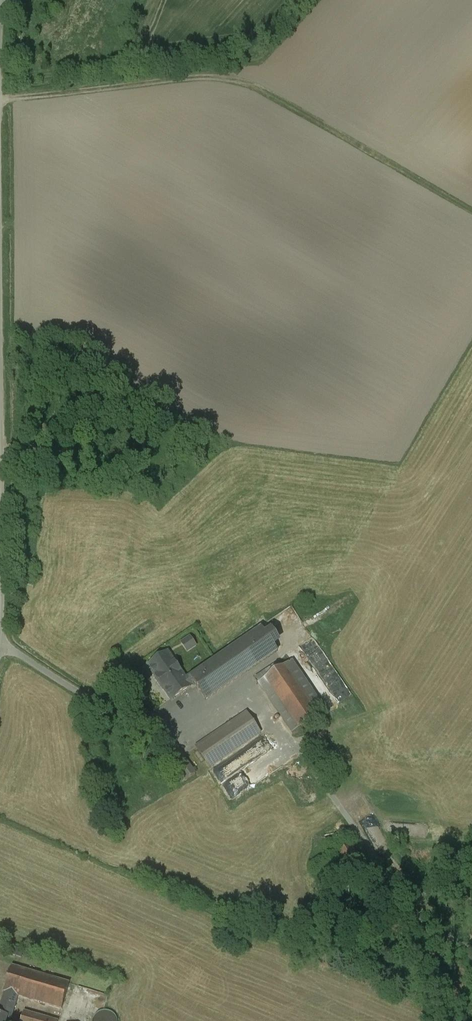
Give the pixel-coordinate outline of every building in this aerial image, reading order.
[(261,628),(189,677),(206,702),(278,653),(261,628)] [(169,651),(146,666),(171,702),(194,687),(169,651)] [(294,661),(257,685),(290,735),(327,710),(294,661)] [(210,769),(262,734),(248,713),(195,747),(210,769)] [(155,732),(184,780),(195,774),(166,726),(155,732)] [(69,982),(11,966),(4,994),(18,998),(61,1010),(69,982)] [(0,1006),(0,1016),(9,1018),(12,1019),(18,998),(4,994),(0,1006)] [(105,1011),(100,1012),(97,1014),(94,1017),(93,1020),(117,1020),(116,1017),(113,1014),(111,1012),(105,1011)] [(24,1012),(21,1020),(57,1020),(24,1012)]
